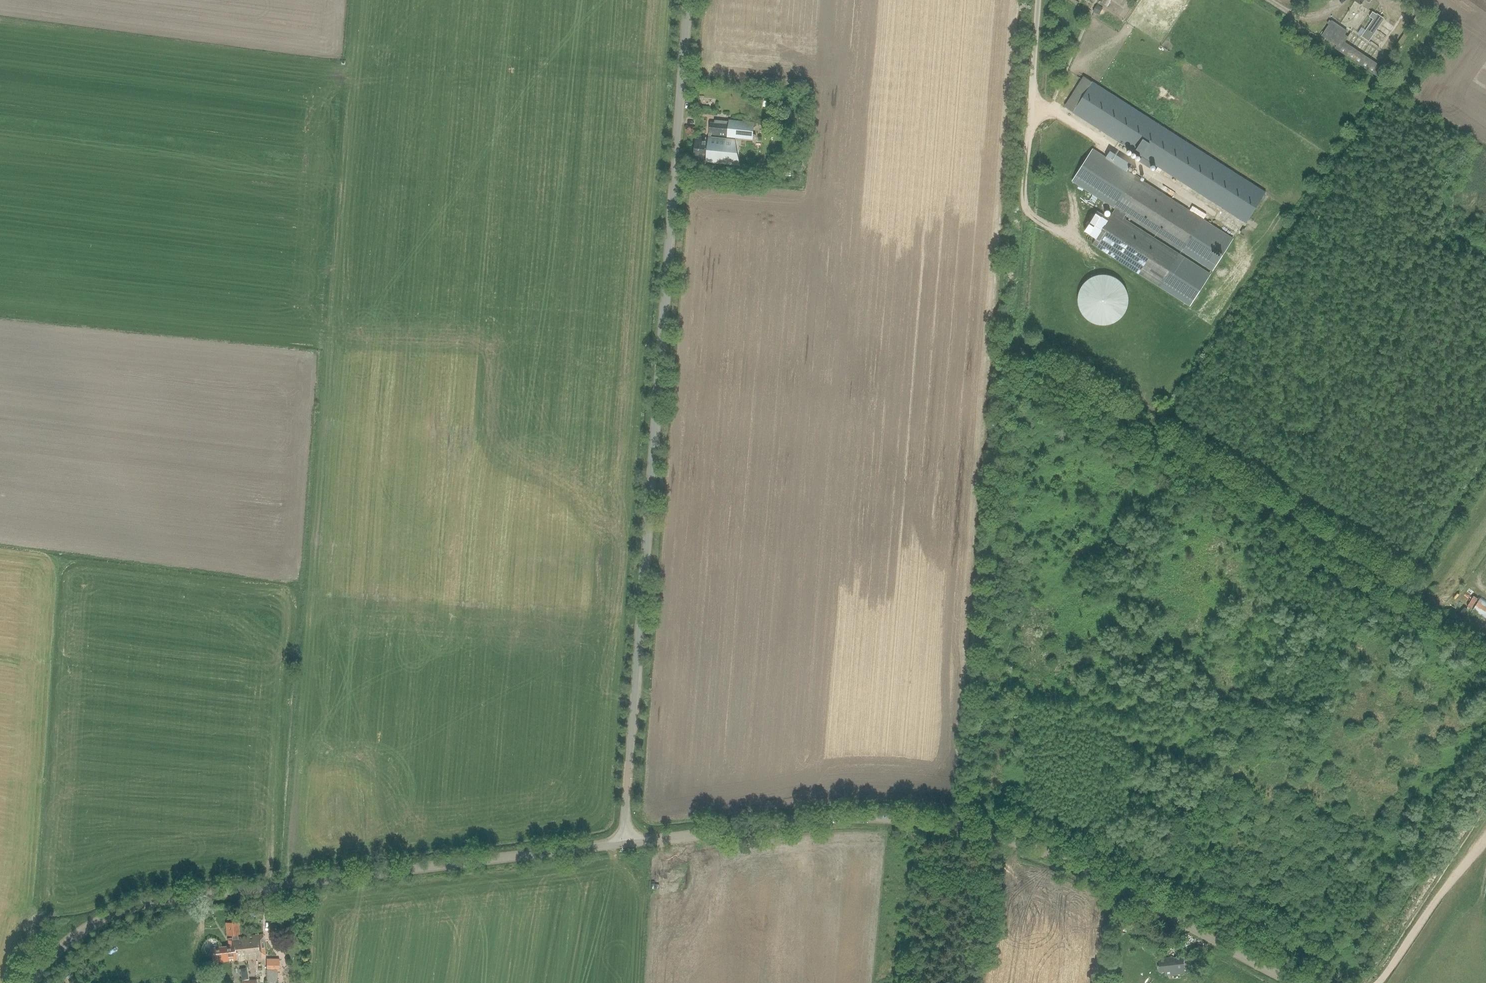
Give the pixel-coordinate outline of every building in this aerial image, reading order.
[(1353,0),(1367,10),(1374,0),(1353,0)] [(1377,13),(1373,11),(1370,16),(1374,18),(1362,35),(1370,40),(1385,18),(1378,13),(1377,13)] [(1418,12),(1389,55),(1388,54),(1380,66),(1344,42),(1348,37),(1344,35),(1347,31),(1331,21),(1321,36),(1336,46),(1335,48),(1380,78),(1394,58),(1393,57),(1422,15),(1418,12)] [(1266,192),(1092,82),(1072,112),(1246,223),(1266,192)] [(728,121),(714,119),(714,123),(710,122),(708,138),(704,138),(705,137),(699,136),(698,139),(695,139),(693,157),(706,158),(706,161),(732,164),(734,139),(711,137),(711,135),(751,139),(753,122),(729,119),(728,121)] [(1233,238),(1126,170),(1093,149),(1072,181),(1115,208),(1107,222),(1095,214),(1084,231),(1096,238),(1093,244),(1107,253),(1160,287),(1190,306),(1210,274),(1123,218),(1125,215),(1126,215),(1212,270),(1233,238)] [(1126,312),(1128,308),(1129,305),(1129,302),(1129,298),(1129,295),(1128,291),(1126,288),(1124,285),(1122,282),(1120,280),(1117,278),(1114,276),(1110,275),(1107,275),(1103,274),(1100,275),(1096,276),(1093,277),(1090,279),(1087,281),(1085,283),(1083,286),(1081,289),(1080,293),(1079,296),(1079,300),(1079,303),(1080,307),(1081,310),(1082,313),(1084,316),(1087,318),(1090,321),(1093,322),(1096,324),(1099,325),(1103,325),(1106,325),(1110,324),(1113,323),(1116,322),(1119,320),(1122,317),(1124,315),(1126,312)] [(1482,596),(1473,609),(1485,618),(1485,599),(1482,596)] [(1127,932),(1128,918),(1113,917),(1112,931),(1127,932)] [(228,939),(229,946),(211,948),(213,963),(230,961),(230,959),(233,959),(233,961),(262,958),(262,956),(266,955),(264,934),(239,937),(238,935),(240,934),(239,921),(226,923),(227,936),(232,936),(233,938),(228,939)] [(1182,956),(1158,959),(1159,972),(1164,971),(1165,975),(1184,973),(1182,956)] [(280,970),(280,959),(267,959),(267,970),(277,970),(280,970)]
